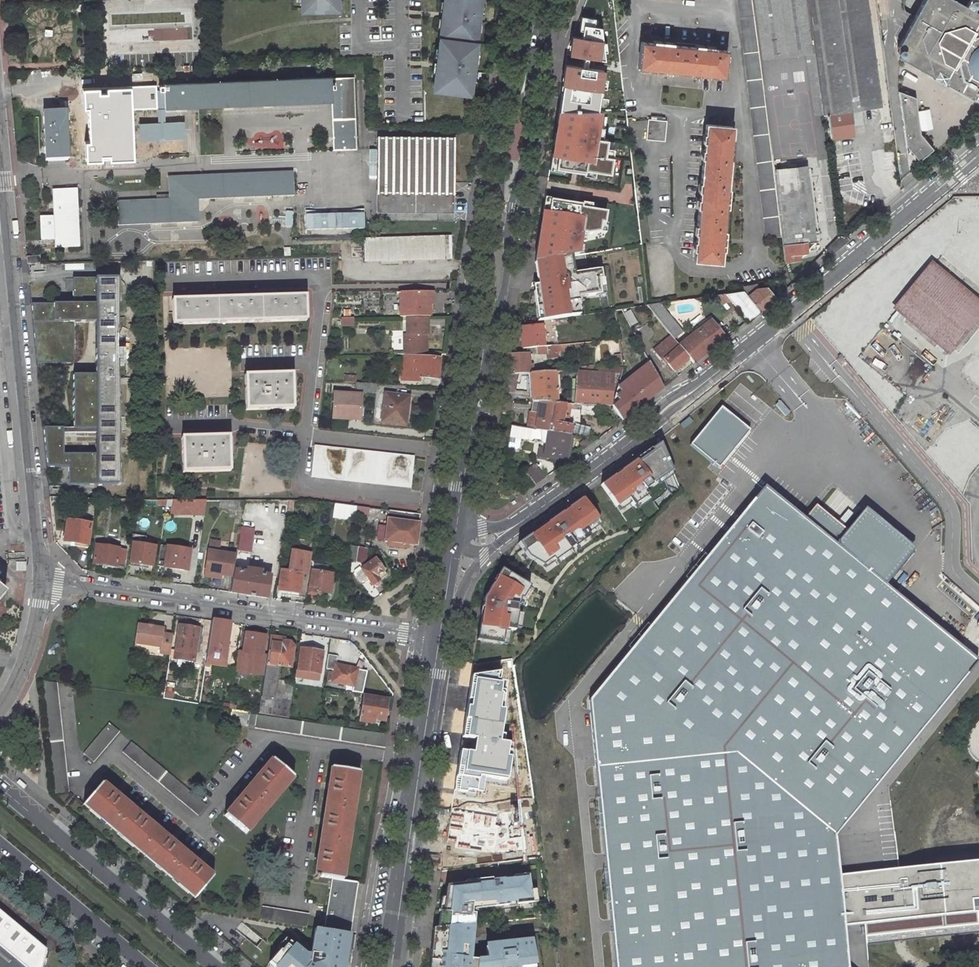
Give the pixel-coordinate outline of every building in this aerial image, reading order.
[(302,13),(342,12),(342,0),(302,0),(302,13)] [(435,35),(428,91),(469,96),(481,0),(440,0),(435,35)] [(765,239),(782,237),(774,170),(760,59),(753,0),(738,0),(765,239)] [(881,106),(867,0),(753,0),(760,59),(806,54),(814,115),(828,113),(851,111),(881,106)] [(972,11),(975,5),(975,2),(974,0),(968,0),(964,6),(954,0),(923,0),(896,47),(898,48),(897,50),(896,52),(896,54),(898,55),(900,57),(899,58),(976,100),(977,98),(978,99),(978,14),(972,11)] [(594,63),(599,48),(569,36),(563,50),(594,63)] [(725,47),(639,39),(637,66),(723,75),(725,47)] [(618,42),(605,41),(604,47),(606,60),(621,64),(618,42)] [(93,50),(79,50),(79,65),(93,65),(93,50)] [(559,64),(589,76),(594,63),(563,50),(559,64)] [(165,83),(166,107),(332,101),(333,76),(165,83)] [(356,135),(354,77),(333,76),(332,101),(333,136),(356,135)] [(166,107),(165,83),(102,85),(103,109),(166,107)] [(102,85),(88,86),(89,109),(103,109),(102,85)] [(918,133),(914,97),(897,92),(905,145),(916,160),(930,149),(918,133)] [(624,94),(614,95),(616,110),(626,110),(624,94)] [(68,161),(66,111),(42,112),(45,162),(68,161)] [(600,111),(558,111),(549,168),(610,175),(613,149),(606,147),(607,139),(596,137),(600,111)] [(851,111),(828,113),(831,139),(854,135),(851,111)] [(651,116),(650,119),(647,119),(645,139),(664,141),(666,120),(665,120),(665,117),(651,116)] [(707,125),(696,260),(722,262),(733,127),(707,125)] [(333,150),(356,149),(356,135),(333,136),(333,150)] [(453,213),(454,136),(375,136),(375,148),(375,212),(453,213)] [(891,151),(871,153),(873,173),(893,171),(891,151)] [(782,237),(785,263),(801,260),(801,255),(808,253),(807,242),(817,240),(807,164),(774,170),(782,237)] [(295,196),(293,172),(168,177),(169,200),(117,202),(118,226),(199,222),(199,200),(295,196)] [(80,248),(77,189),(52,190),(54,216),(39,217),(41,241),(54,240),(55,249),(80,248)] [(602,214),(547,201),(534,263),(537,283),(529,285),(534,320),(577,314),(574,295),(596,293),(592,271),(569,274),(566,256),(571,235),(598,233),(602,214)] [(359,213),(311,215),(311,231),(360,229),(359,213)] [(453,260),(452,236),(364,239),(365,262),(453,260)] [(41,264),(39,256),(26,257),(27,264),(41,264)] [(948,349),(978,311),(978,306),(932,268),(898,308),(948,349)] [(97,305),(97,279),(71,279),(71,305),(97,305)] [(118,349),(118,279),(97,279),(97,305),(97,323),(97,349),(118,349)] [(775,299),(767,289),(745,292),(759,312),(775,299)] [(436,292),(401,292),(401,317),(433,317),(433,305),(435,305),(436,292)] [(727,295),(748,321),(759,312),(745,292),(727,295)] [(309,323),(309,296),(173,301),(174,327),(309,323)] [(97,323),(97,305),(71,305),(55,306),(55,324),(70,324),(97,323)] [(673,339),(680,333),(658,305),(647,306),(668,332),(673,339)] [(71,362),(70,324),(55,324),(55,306),(32,306),(37,362),(71,362)] [(614,311),(617,322),(630,326),(623,315),(621,310),(614,311)] [(623,315),(630,326),(637,323),(630,311),(623,315)] [(430,318),(407,318),(407,335),(403,334),(404,354),(429,354),(429,336),(431,336),(430,318)] [(723,340),(710,323),(699,331),(700,332),(713,349),(723,340)] [(543,325),(519,327),(521,350),(536,348),(544,347),(543,325)] [(663,341),(654,348),(672,371),(689,358),(680,347),(673,339),(668,332),(662,338),(663,341)] [(713,349),(700,332),(680,347),(689,358),(694,364),(713,349)] [(546,354),(547,360),(557,359),(557,353),(561,352),(560,345),(544,347),(536,348),(536,355),(546,354)] [(97,417),(118,417),(118,349),(97,349),(97,377),(97,417)] [(962,374),(978,387),(978,352),(962,374)] [(531,374),(529,353),(505,355),(506,375),(527,374),(531,374)] [(440,381),(443,358),(403,355),(401,381),(422,384),(422,379),(440,381)] [(614,356),(615,368),(622,367),(621,356),(614,356)] [(620,393),(614,397),(618,402),(611,406),(622,422),(663,389),(648,362),(616,388),(620,393)] [(297,407),(296,371),(247,372),(247,408),(297,407)] [(531,374),(527,374),(529,401),(551,404),(557,404),(556,372),(531,374)] [(597,406),(611,406),(613,374),(575,372),(573,404),(580,405),(597,406)] [(97,417),(97,377),(75,377),(75,429),(98,429),(97,417)] [(364,392),(334,391),(333,419),(363,421),(364,392)] [(409,425),(413,394),(385,391),(381,422),(409,425)] [(529,401),(526,429),(536,431),(546,433),(551,404),(529,401)] [(557,404),(551,404),(546,433),(570,436),(571,426),(563,425),(566,405),(557,404)] [(579,414),(596,415),(597,406),(580,405),(579,410),(579,414)] [(688,447),(718,470),(748,430),(718,408),(688,447)] [(98,485),(118,485),(118,417),(97,417),(98,429),(98,455),(98,485)] [(520,439),(533,441),(536,431),(526,429),(510,427),(508,448),(518,450),(520,439)] [(98,485),(98,455),(64,456),(63,430),(44,430),(47,467),(68,467),(69,486),(98,485)] [(538,447),(536,460),(566,463),(570,436),(546,433),(542,448),(538,447)] [(978,463),(978,462),(944,433),(932,448),(967,477),(978,463)] [(233,470),(232,434),(182,435),(183,471),(233,470)] [(586,438),(578,444),(583,450),(597,440),(586,438)] [(627,499),(633,506),(648,495),(645,491),(672,471),(660,443),(601,484),(616,507),(627,499)] [(412,488),(415,455),(315,445),(312,477),(412,488)] [(545,477),(535,463),(531,466),(525,471),(534,485),(545,477)] [(978,647),(849,538),(772,472),(593,684),(620,966),(859,966),(853,962),(851,941),(842,866),(837,826),(978,647)] [(581,498),(572,504),(589,527),(597,520),(581,498)] [(206,500),(172,500),(170,516),(204,516),(206,500)] [(358,506),(335,503),(333,518),(356,521),(358,506)] [(572,504),(518,543),(528,557),(542,566),(552,559),(554,561),(570,550),(569,549),(574,546),(574,547),(590,536),(585,529),(589,527),(572,504)] [(357,515),(379,518),(380,509),(358,506),(357,515)] [(389,511),(385,542),(419,545),(423,521),(419,521),(420,514),(389,511)] [(89,547),(92,523),(66,519),(62,542),(89,547)] [(238,551),(251,553),(255,528),(241,526),(238,551)] [(154,567),(158,546),(132,541),(129,564),(154,567)] [(121,548),(121,547),(95,543),(92,564),(118,568),(118,566),(124,567),(127,549),(121,548)] [(189,572),(193,549),(167,544),(163,568),(189,572)] [(348,561),(358,562),(367,563),(369,549),(351,545),(348,561)] [(237,553),(208,549),(204,577),(222,580),(222,576),(234,578),(235,569),(237,553)] [(289,570),(281,569),(278,591),(302,594),(304,575),(309,576),(311,562),(313,552),(292,549),(289,570)] [(390,575),(377,557),(361,568),(374,586),(390,575)] [(306,594),(323,597),(323,593),(332,595),(335,574),(336,569),(331,564),(311,562),(309,576),(306,594)] [(270,600),(274,575),(266,574),(266,577),(263,576),(264,570),(247,567),(247,571),(244,570),(244,573),(241,573),(241,569),(235,569),(234,578),(232,594),(270,600)] [(530,586),(501,569),(496,577),(498,578),(494,585),(492,584),(483,599),(476,640),(502,644),(505,629),(515,631),(517,612),(516,612),(517,606),(518,605),(520,598),(522,599),(530,586)] [(967,627),(978,637),(978,636),(978,613),(967,627)] [(213,619),(206,665),(227,669),(233,622),(213,619)] [(166,626),(138,623),(135,644),(161,648),(160,654),(171,656),(173,633),(165,632),(166,626)] [(178,623),(173,660),(196,663),(201,627),(178,623)] [(265,654),(268,635),(245,631),(242,651),(239,650),(235,671),(264,676),(267,665),(269,654),(265,654)] [(292,669),(296,647),(288,637),(271,635),(269,654),(267,665),(280,667),(292,669)] [(322,675),(326,651),(301,647),(297,671),(322,675)] [(356,687),(360,668),(337,663),(338,656),(328,655),(327,669),(330,669),(328,681),(356,687)] [(499,660),(500,669),(513,667),(513,666),(512,659),(499,660)] [(275,699),(280,667),(267,665),(264,676),(261,697),(275,699)] [(56,794),(70,793),(57,683),(43,681),(56,794)] [(477,685),(457,681),(452,715),(465,713),(470,712),(472,703),(474,703),(477,685)] [(388,723),(391,698),(366,694),(360,722),(377,725),(378,721),(388,723)] [(275,699),(261,697),(258,714),(290,719),(291,710),(292,701),(275,699)] [(510,706),(512,720),(520,719),(518,705),(510,706)] [(480,711),(470,712),(465,713),(464,721),(481,719),(480,711)] [(258,714),(250,713),(249,726),(256,728),(258,714)] [(256,728),(386,747),(388,734),(350,728),(319,723),(290,719),(258,714),(256,728)] [(121,731),(109,722),(84,754),(94,762),(121,731)] [(444,725),(439,754),(449,752),(460,750),(462,729),(463,727),(444,725)] [(479,729),(462,729),(460,750),(475,748),(476,742),(486,742),(487,731),(479,729)] [(194,794),(131,741),(124,753),(200,816),(208,806),(194,794)] [(494,755),(473,758),(479,795),(499,793),(494,755)] [(297,781),(274,760),(236,805),(226,816),(250,837),(297,781)] [(364,770),(333,766),(315,875),(332,878),(347,881),(364,770)] [(204,863),(105,779),(83,803),(195,897),(216,873),(204,863)] [(499,824),(498,804),(484,805),(485,825),(499,824)] [(842,866),(851,941),(977,930),(975,911),(978,911),(978,854),(842,866)] [(531,939),(516,941),(516,939),(499,941),(499,943),(485,944),(486,957),(477,958),(469,957),(473,924),(470,924),(472,902),(494,900),(495,906),(533,902),(529,874),(513,876),(514,878),(498,880),(497,882),(492,882),(492,878),(465,881),(466,885),(447,887),(448,896),(438,898),(432,928),(432,935),(431,948),(430,956),(434,956),(433,966),(535,966),(531,939)] [(347,881),(332,878),(331,889),(329,906),(326,928),(352,933),(355,910),(357,893),(359,882),(347,881)] [(310,913),(263,906),(261,920),(308,927),(310,913)] [(46,949),(0,910),(0,966),(43,966),(46,949)] [(291,940),(271,963),(275,966),(349,966),(351,954),(354,933),(352,933),(326,928),(317,928),(314,945),(312,955),(298,943),(291,940)]
